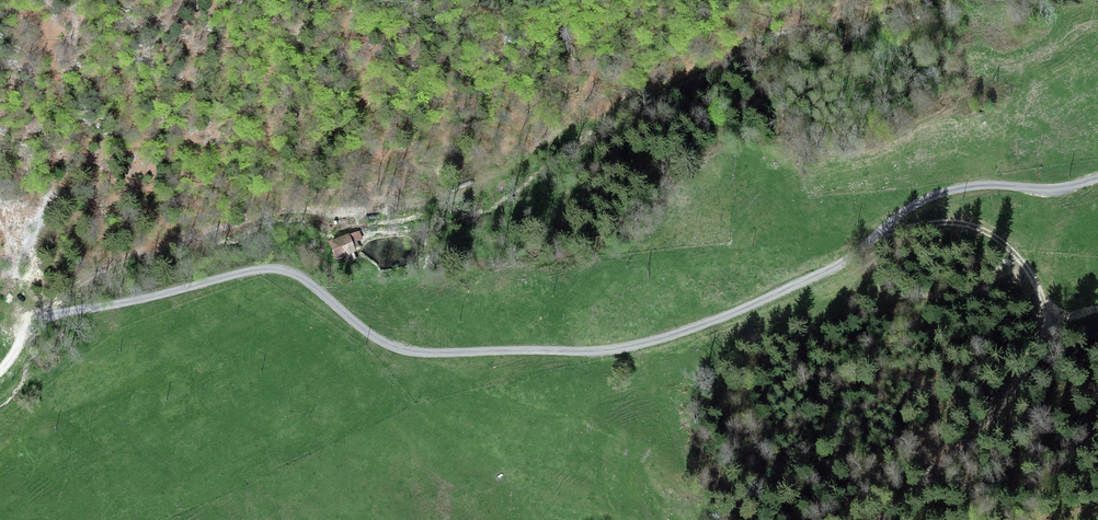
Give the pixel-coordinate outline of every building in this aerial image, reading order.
[(348,236),(327,245),(333,261),(355,252),(348,236)]
